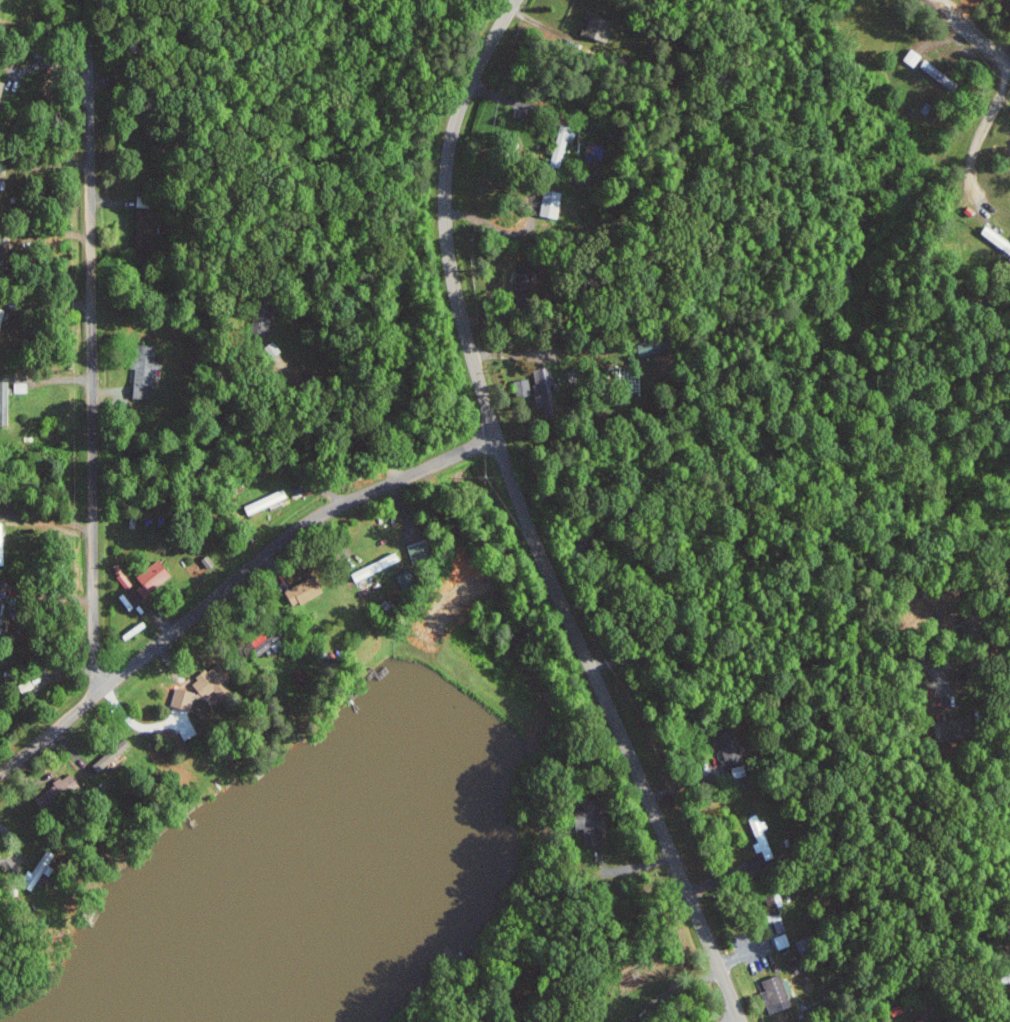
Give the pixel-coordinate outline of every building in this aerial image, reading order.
[(583,34),(610,42),(616,20),(589,11),(583,34)] [(137,233),(133,233),(134,249),(150,249),(149,209),(136,210),(137,233)] [(514,290),(530,293),(536,267),(520,263),(514,290)] [(243,311),(243,334),(273,332),(272,311),(243,311)] [(640,355),(667,350),(665,337),(638,341),(640,355)] [(157,344),(135,343),(134,368),(136,368),(134,397),(153,398),(155,369),(163,370),(164,357),(156,357),(157,344)] [(532,369),(537,409),(553,407),(549,375),(550,375),(548,367),(532,369)] [(517,397),(531,394),(528,378),(514,381),(517,397)] [(0,380),(0,424),(7,424),(6,391),(8,391),(8,380),(0,380)] [(288,498),(284,489),(244,505),(248,514),(288,498)] [(414,565),(435,558),(430,539),(408,545),(414,565)] [(357,578),(402,562),(399,554),(354,569),(357,578)] [(144,583),(138,588),(145,598),(174,574),(160,558),(138,576),(144,583)] [(119,576),(126,589),(133,585),(126,572),(119,576)] [(295,606),(325,592),(317,575),(287,589),(295,606)] [(191,682),(205,698),(214,690),(224,700),(235,690),(212,664),(191,682)] [(195,710),(203,721),(210,715),(202,704),(195,710)] [(743,757),(734,728),(717,733),(726,762),(743,757)] [(125,760),(114,747),(95,763),(105,776),(125,760)] [(49,809),(77,793),(73,784),(78,782),(73,773),(40,792),(49,809)] [(582,828),(586,846),(605,843),(599,805),(576,809),(579,828),(582,828)] [(765,829),(766,829),(761,813),(750,816),(757,842),(753,843),(756,852),(763,850),(766,859),(774,857),(765,829)] [(59,855),(48,848),(35,872),(30,870),(23,882),(35,888),(44,872),(49,875),(59,855)] [(771,911),(779,933),(788,930),(779,908),(771,911)] [(779,949),(791,945),(787,933),(775,937),(779,949)] [(773,1013),(793,1006),(781,974),(763,981),(767,990),(762,992),(765,1001),(768,1000),(773,1013)]
